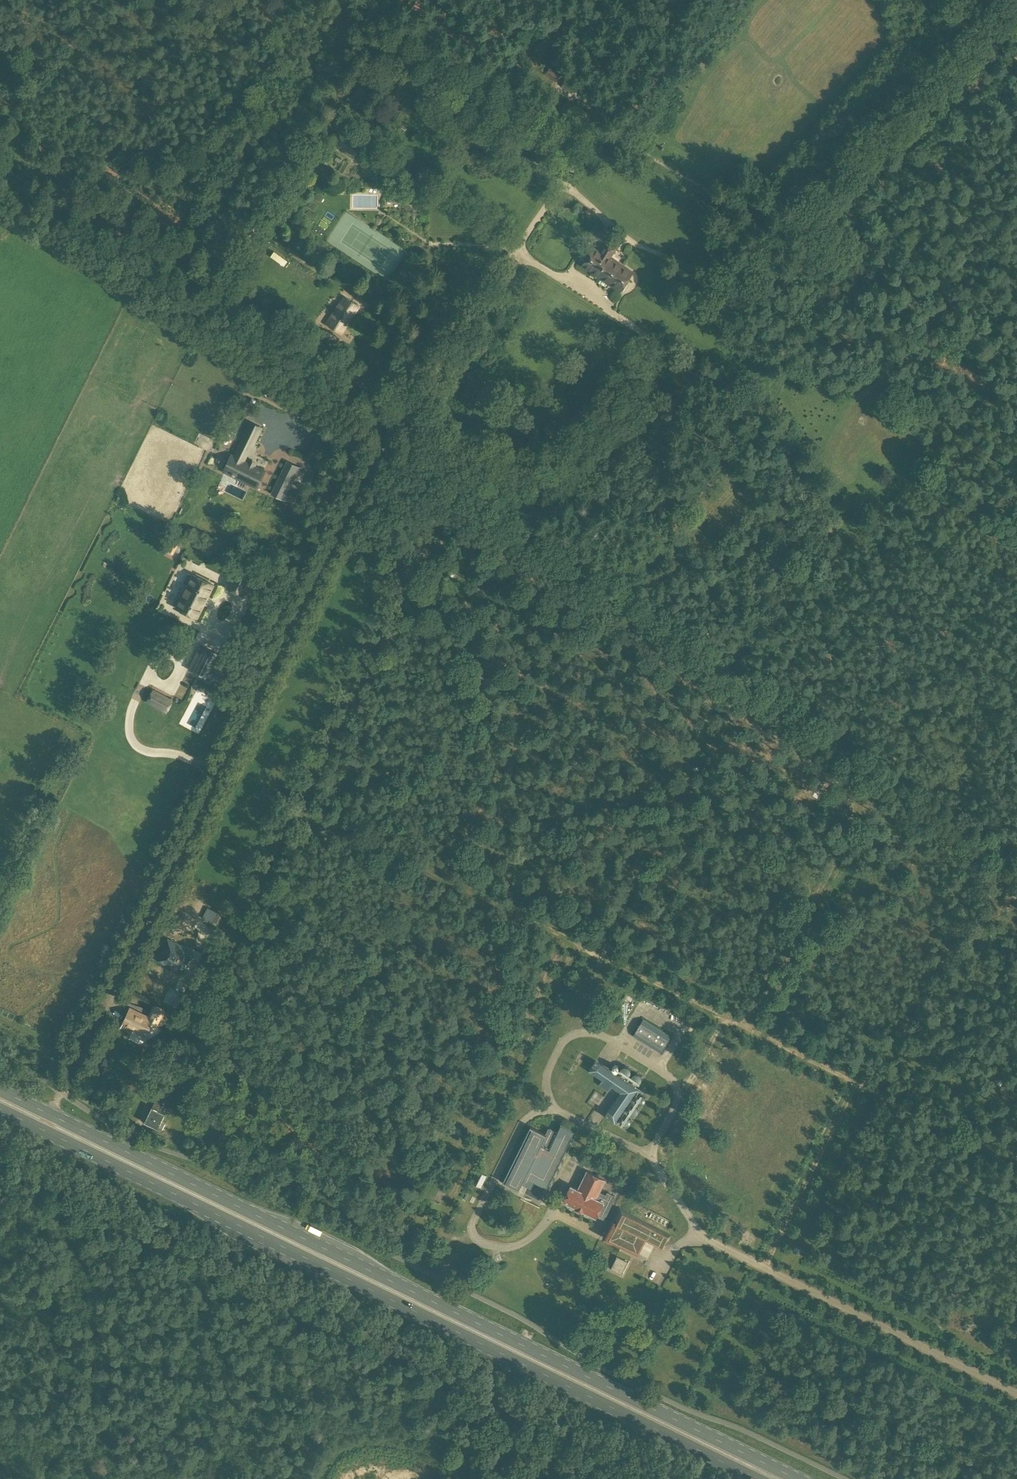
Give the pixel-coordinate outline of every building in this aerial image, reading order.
[(548,69),(544,75),(555,83),(559,77),(548,69)] [(335,144),(354,157),(359,149),(340,136),(335,144)] [(324,143),(319,140),(310,153),(316,157),(324,143)] [(304,167),(303,165),(292,181),(298,184),(314,158),(311,156),(304,167)] [(276,217),(271,213),(270,213),(262,225),(268,229),(276,217)] [(270,243),(263,238),(263,237),(259,243),(266,248),(270,243)] [(592,272),(593,273),(621,291),(622,289),(624,290),(628,284),(626,283),(634,272),(611,257),(617,249),(608,243),(602,251),(599,250),(598,250),(594,248),(583,265),(593,271),(592,272)] [(363,305),(350,296),(331,326),(343,334),(363,305)] [(263,471),(259,469),(242,461),(251,443),(253,444),(260,429),(249,423),(241,439),(243,440),(235,457),(232,456),(225,470),(256,485),(263,471)] [(289,463),(273,495),(284,500),(300,468),(289,463)] [(253,573),(238,566),(228,587),(242,595),(253,573)] [(176,606),(197,617),(203,606),(202,605),(207,595),(208,596),(214,585),(192,574),(192,575),(189,574),(187,575),(184,581),(185,583),(181,586),(179,590),(179,595),(177,596),(174,602),(174,604),(176,606)] [(203,646),(191,670),(187,677),(202,685),(218,653),(203,646)] [(153,690),(147,701),(146,702),(165,713),(172,700),(153,690)] [(168,939),(157,960),(183,972),(193,951),(168,939)] [(128,1014),(122,1028),(134,1033),(135,1029),(147,1035),(154,1019),(159,1021),(164,1009),(155,1005),(150,1017),(148,1020),(140,1016),(130,1011),(128,1014)] [(641,1019),(632,1035),(660,1053),(670,1036),(641,1019)] [(595,1061),(588,1071),(601,1080),(598,1085),(607,1091),(611,1086),(620,1092),(604,1115),(614,1122),(637,1089),(595,1061)] [(153,1107),(160,1110),(168,1092),(171,1093),(177,1082),(166,1076),(160,1087),(161,1087),(153,1107)] [(152,1107),(147,1117),(145,1122),(158,1128),(165,1113),(160,1110),(153,1107),(152,1107)] [(530,1127),(502,1183),(518,1191),(520,1187),(549,1189),(576,1132),(560,1124),(560,1126),(548,1128),(545,1134),(530,1127)] [(477,1171),(471,1183),(481,1188),(487,1176),(477,1171)] [(563,1201),(596,1218),(597,1216),(603,1219),(614,1196),(608,1193),(606,1196),(599,1192),(605,1180),(587,1171),(578,1189),(571,1186),(563,1201)] [(671,1236),(618,1208),(607,1229),(612,1231),(608,1239),(634,1252),(641,1237),(664,1249),(671,1236)] [(627,1262),(617,1257),(611,1269),(621,1274),(627,1262)]
